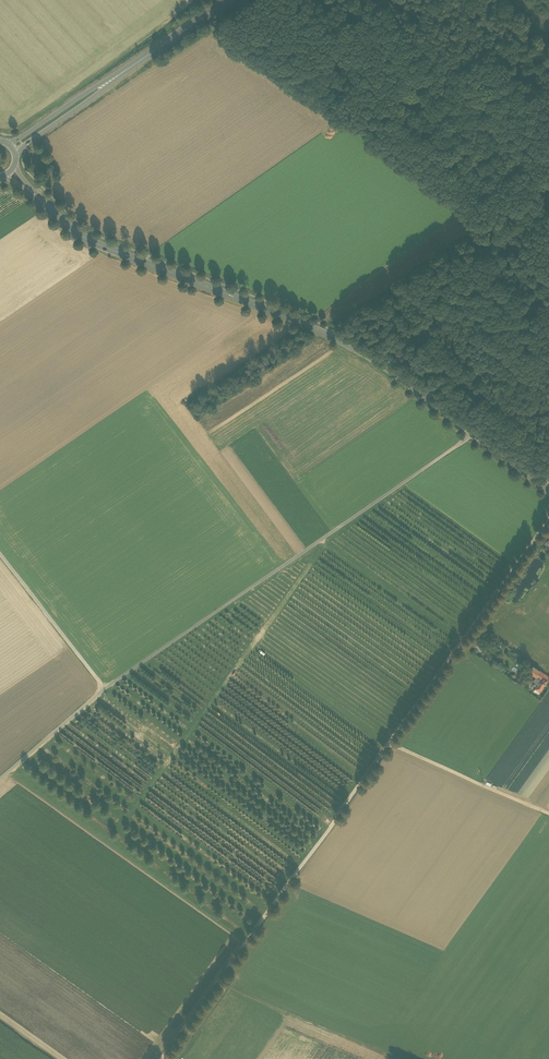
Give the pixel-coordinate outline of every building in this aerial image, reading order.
[(271,460),(266,464),(273,474),(278,470),(271,460)] [(472,645),(480,651),(484,645),(476,639),(472,645)] [(534,685),(536,686),(541,677),(547,680),(548,676),(544,673),(530,663),(525,669),(536,677),(533,683),(535,684),(534,685)] [(541,691),(547,680),(541,677),(536,686),(535,688),(541,691)]
